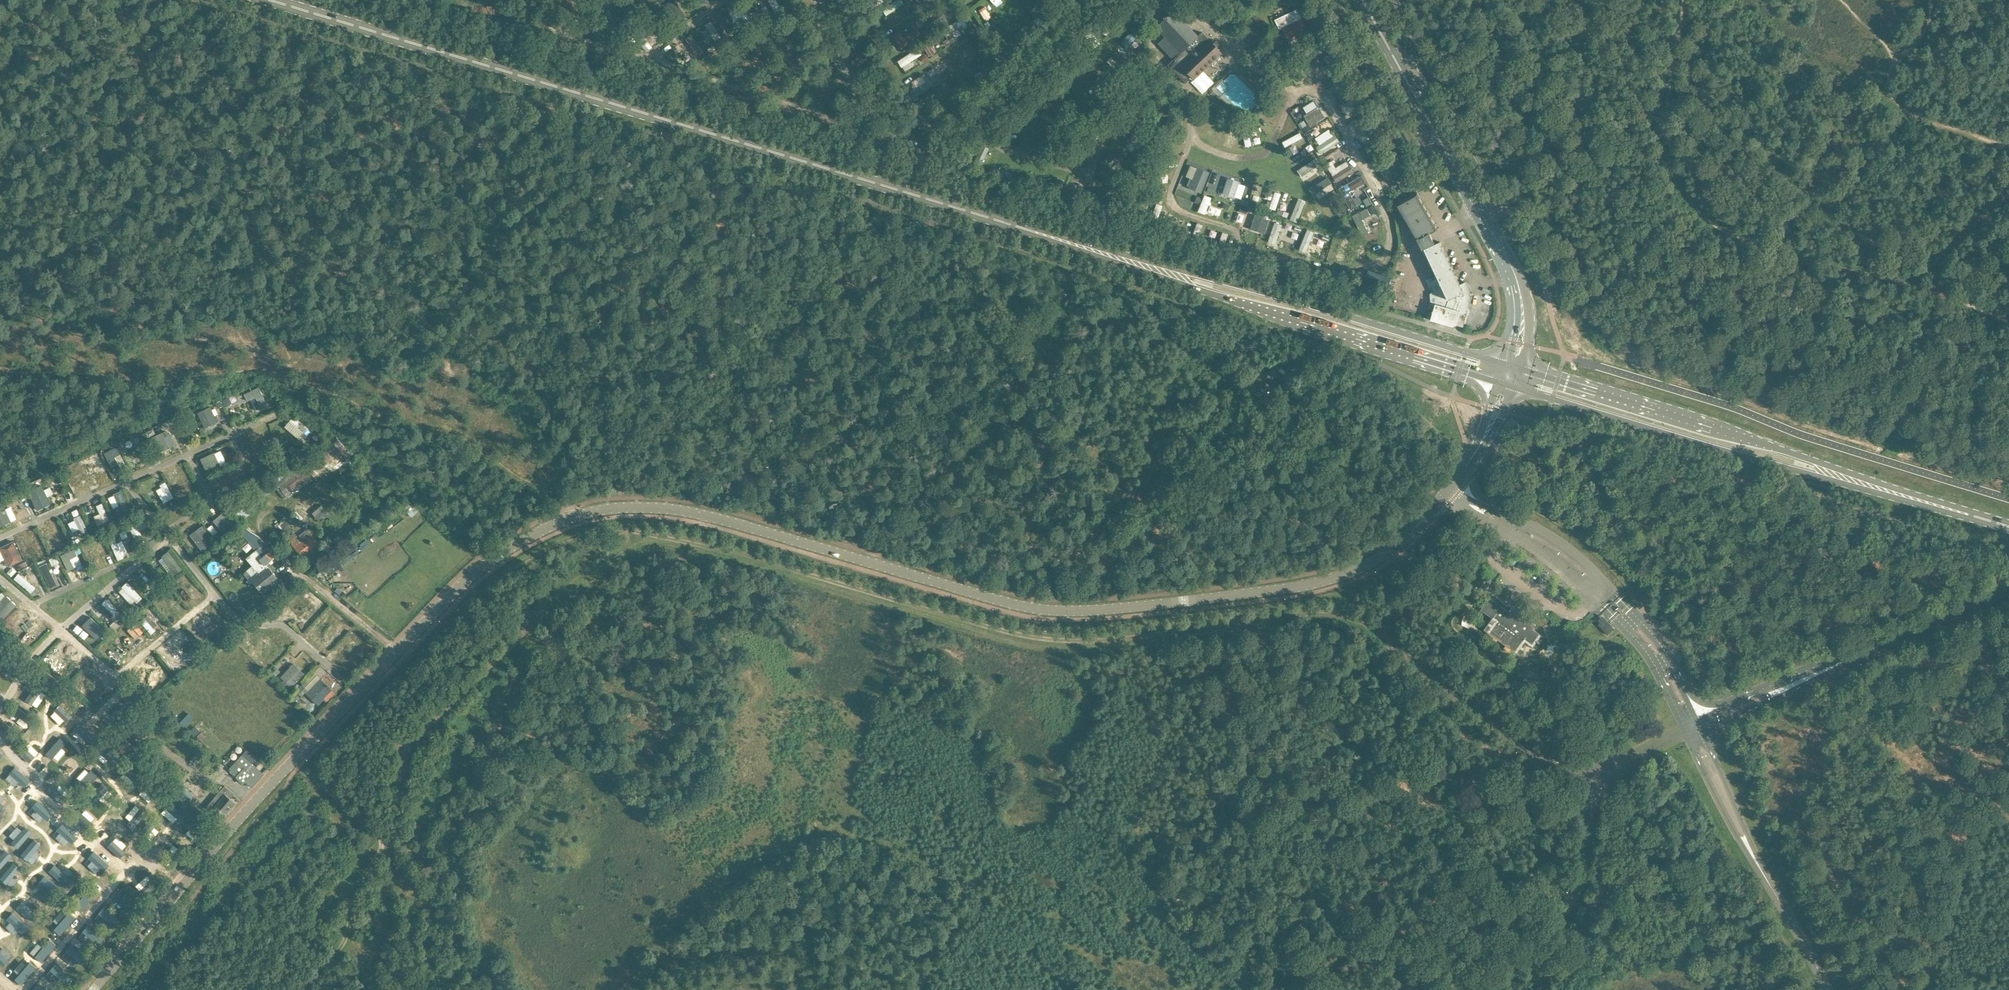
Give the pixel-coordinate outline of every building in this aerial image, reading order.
[(666,4),(679,22),(680,21),(681,21),(685,19),(685,18),(686,17),(673,0),(671,0),(666,4)] [(774,10),(780,6),(776,0),(768,0),(774,10)] [(867,3),(871,9),(885,0),(872,0),(867,3)] [(1136,13),(1144,9),(1140,0),(1129,0),(1136,13)] [(1123,4),(1109,13),(1113,19),(1121,13),(1126,22),(1132,18),(1123,4)] [(740,5),(734,8),(735,9),(741,19),(745,27),(751,23),(740,5)] [(622,17),(616,20),(620,28),(632,22),(624,8),(618,12),(622,17)] [(1283,27),(1290,41),(1292,45),(1310,37),(1296,9),(1274,19),(1279,28),(1283,27)] [(1162,33),(1155,40),(1173,59),(1167,65),(1185,84),(1191,78),(1193,80),(1221,53),(1217,48),(1220,45),(1216,41),(1213,44),(1202,32),(1197,36),(1173,11),(1168,16),(1166,14),(1163,17),(1164,17),(1162,19),(1163,20),(1156,27),(1162,33)] [(943,14),(928,24),(932,30),(947,21),(943,14)] [(964,16),(947,27),(950,32),(967,21),(964,16)] [(711,22),(705,26),(707,29),(713,38),(715,41),(720,37),(711,22)] [(1135,27),(1121,42),(1126,47),(1141,32),(1135,27)] [(636,29),(631,33),(646,51),(651,46),(639,32),(636,29)] [(899,32),(892,37),(896,42),(897,42),(901,48),(920,36),(919,33),(918,31),(916,29),(903,38),(899,32)] [(691,35),(686,39),(697,56),(703,52),(691,35)] [(980,37),(966,46),(969,51),(983,42),(980,37)] [(926,39),(921,43),(929,56),(934,53),(926,39)] [(917,49),(898,61),(902,67),(910,61),(921,55),(917,49)] [(993,50),(988,55),(1000,68),(1005,63),(993,50)] [(870,51),(851,61),(855,67),(874,57),(870,51)] [(944,61),(944,62),(947,67),(948,67),(964,57),(960,51),(944,61)] [(890,61),(883,64),(892,83),(899,80),(890,61)] [(1290,62),(1284,66),(1296,84),(1302,80),(1302,79),(1290,63),(1290,62)] [(1345,66),(1335,71),(1344,89),(1353,84),(1345,66)] [(978,73),(973,76),(978,84),(983,81),(981,77),(984,75),(982,70),(978,73)] [(1087,75),(1082,79),(1087,84),(1092,79),(1087,75)] [(962,77),(956,81),(967,98),(973,94),(962,77)] [(914,89),(910,92),(914,98),(933,86),(929,80),(914,89)] [(948,83),(933,93),(937,100),(952,89),(948,83)] [(1093,86),(1088,91),(1103,107),(1108,102),(1098,91),(1093,86)] [(1367,88),(1361,91),(1365,101),(1371,97),(1367,88)] [(887,89),(868,96),(870,103),(890,96),(887,89)] [(1355,89),(1337,98),(1340,105),(1352,100),(1355,107),(1362,104),(1355,89)] [(1141,92),(1130,107),(1137,112),(1148,98),(1141,92)] [(1213,108),(1220,113),(1227,105),(1220,100),(1213,108)] [(1175,104),(1170,107),(1173,113),(1179,109),(1175,104)] [(1307,114),(1304,116),(1311,127),(1325,118),(1318,107),(1318,108),(1307,114)] [(914,117),(908,122),(920,140),(926,135),(914,117)] [(1092,122),(1091,136),(1100,137),(1101,122),(1092,122)] [(1257,122),(1249,124),(1253,144),(1260,142),(1257,122)] [(1182,123),(1173,123),(1174,143),(1183,143),(1182,123)] [(1227,123),(1220,144),(1227,146),(1234,126),(1227,123)] [(1300,133),(1283,142),(1286,147),(1303,138),(1300,133)] [(1320,145),(1317,147),(1321,154),(1339,142),(1335,135),(1333,136),(1320,145)] [(1080,144),(1066,148),(1068,156),(1082,152),(1080,144)] [(982,145),(974,162),(981,165),(989,148),(982,145)] [(1404,148),(1398,151),(1400,156),(1406,154),(1404,148)] [(1110,154),(1105,159),(1115,170),(1120,166),(1118,164),(1127,156),(1121,150),(1113,157),(1110,154)] [(1314,160),(1298,170),(1302,177),(1318,166),(1314,160)] [(1332,161),(1326,164),(1337,183),(1354,173),(1349,166),(1339,172),(1336,168),(1332,161)] [(1416,165),(1413,167),(1419,179),(1423,177),(1416,165)] [(1134,167),(1129,179),(1138,182),(1142,170),(1134,167)] [(994,168),(992,175),(1009,181),(1012,173),(994,168)] [(1163,168),(1156,169),(1157,178),(1157,182),(1167,181),(1166,172),(1167,172),(1167,169),(1166,170),(1165,168),(1163,168)] [(1190,179),(1187,186),(1189,187),(1189,188),(1200,192),(1208,173),(1197,168),(1192,180),(1190,179)] [(1361,176),(1339,189),(1351,210),(1351,209),(1352,210),(1354,209),(1353,208),(1358,206),(1357,205),(1354,198),(1350,192),(1365,183),(1361,176)] [(1022,177),(1019,184),(1037,190),(1039,182),(1022,177)] [(1057,177),(1050,195),(1058,198),(1065,180),(1057,177)] [(1227,178),(1222,194),(1233,198),(1234,197),(1238,183),(1238,182),(1227,178)] [(1310,190),(1310,191),(1312,195),(1313,195),(1314,195),(1331,184),(1327,178),(1310,190)] [(1423,250),(1425,249),(1435,244),(1431,234),(1435,231),(1417,199),(1420,197),(1418,193),(1395,205),(1416,242),(1418,241),(1423,250)] [(1112,194),(1105,199),(1113,211),(1120,206),(1112,194)] [(1254,194),(1251,202),(1272,210),(1275,202),(1254,194)] [(1204,195),(1198,211),(1204,214),(1211,198),(1204,195)] [(1298,199),(1290,220),(1296,222),(1305,202),(1298,199)] [(1156,204),(1149,224),(1154,226),(1162,206),(1156,204)] [(1374,206),(1369,209),(1371,214),(1377,211),(1374,206)] [(1368,209),(1353,216),(1362,236),(1369,233),(1363,219),(1371,216),(1368,209)] [(1255,215),(1250,229),(1264,233),(1268,220),(1255,215)] [(1197,223),(1192,236),(1197,238),(1202,225),(1197,223)] [(1222,233),(1217,248),(1222,250),(1227,234),(1222,233)] [(1336,236),(1329,257),(1331,258),(1334,259),(1336,259),(1343,238),(1336,236)] [(1435,244),(1425,249),(1438,278),(1430,281),(1438,299),(1435,306),(1435,308),(1431,320),(1454,327),(1456,326),(1457,325),(1463,327),(1472,297),(1473,294),(1468,283),(1466,282),(1461,285),(1440,242),(1435,244)] [(1365,282),(1389,288),(1392,277),(1369,270),(1365,282)] [(244,394),(247,401),(250,400),(255,411),(260,408),(261,409),(268,406),(258,387),(244,394)] [(197,412),(204,428),(218,422),(210,406),(197,412)] [(1219,424),(1209,435),(1214,440),(1224,429),(1219,424)] [(148,438),(156,454),(173,446),(168,435),(164,437),(162,432),(148,438)] [(334,434),(300,458),(304,463),(276,483),(287,498),(314,479),(316,481),(351,455),(334,434)] [(214,453),(200,460),(208,476),(222,469),(221,467),(214,454),(214,453)] [(42,485),(28,492),(37,511),(51,504),(48,497),(54,495),(50,487),(45,490),(42,485)] [(115,507),(119,516),(131,510),(122,491),(114,494),(119,505),(115,507)] [(0,506),(0,527),(12,522),(12,521),(17,519),(11,507),(6,509),(4,505),(0,506)] [(212,521),(225,536),(237,526),(224,511),(212,521)] [(147,546),(136,526),(129,530),(139,550),(147,546)] [(189,535),(201,552),(214,542),(202,526),(189,535)] [(292,544),(296,549),(303,557),(319,544),(307,529),(299,536),(300,538),(292,544)] [(6,560),(2,562),(4,566),(7,564),(9,567),(23,560),(14,541),(0,547),(0,548),(6,560)] [(252,565),(243,573),(248,579),(247,581),(250,584),(253,581),(261,591),(277,578),(269,568),(269,569),(265,565),(267,563),(262,558),(256,550),(246,558),(252,565)] [(271,550),(262,558),(267,563),(276,556),(271,550)] [(1480,591),(1487,596),(1490,592),(1483,587),(1480,591)] [(3,620),(17,606),(6,595),(5,596),(2,592),(0,594),(0,618),(3,620)] [(1483,630),(1519,655),(1527,644),(1535,649),(1544,637),(1532,629),(1535,625),(1511,608),(1508,612),(1501,606),(1504,602),(1492,594),(1480,610),(1492,618),(1483,630)] [(1598,624),(1608,635),(1615,628),(1613,626),(1612,627),(1605,619),(1601,623),(1598,620),(1600,622),(1598,624)] [(0,649),(0,663),(10,651),(3,645),(0,649)] [(15,655),(4,669),(11,674),(22,660),(15,655)] [(291,687),(292,687),(305,674),(293,663),(280,677),(283,680),(280,683),(288,691),(291,687)] [(305,693),(318,706),(324,699),(328,702),(336,694),(320,678),(305,693)] [(38,683),(25,700),(32,705),(32,704),(41,691),(44,688),(38,683)] [(59,705),(54,711),(55,712),(64,720),(66,723),(72,717),(59,705)] [(79,723),(74,730),(76,731),(85,739),(90,743),(95,736),(79,723)] [(60,738),(46,754),(52,759),(54,757),(62,748),(66,743),(60,738)] [(101,744),(96,750),(99,752),(108,760),(113,763),(118,757),(101,744)] [(23,745),(17,751),(29,763),(35,757),(34,756),(26,748),(23,745)] [(138,750),(131,759),(135,762),(142,754),(138,750)] [(228,770),(236,777),(243,784),(245,782),(251,787),(263,773),(242,754),(228,770)] [(126,764),(120,771),(124,773),(133,781),(134,782),(139,775),(126,764)] [(15,767),(10,773),(10,774),(22,784),(25,787),(30,781),(15,767)] [(81,781),(77,785),(79,787),(83,791),(97,776),(91,770),(89,772),(81,781)] [(160,779),(172,789),(177,782),(165,772),(160,779)] [(102,783),(91,797),(97,802),(100,799),(108,790),(108,789),(102,783)] [(148,783),(142,789),(143,790),(153,798),(155,800),(161,794),(148,783)] [(52,784),(47,790),(62,804),(67,798),(65,796),(57,788),(52,784)] [(180,791),(191,800),(195,796),(184,786),(180,791)] [(235,794),(226,786),(205,810),(214,818),(218,813),(223,817),(235,802),(231,799),(235,794)] [(38,801),(32,807),(33,807),(45,818),(47,821),(53,815),(38,801)] [(1565,816),(1573,816),(1574,809),(1574,802),(1571,801),(1567,801),(1565,816)] [(169,802),(164,808),(165,809),(177,819),(180,821),(185,815),(169,802)] [(130,820),(126,825),(133,830),(146,813),(140,808),(130,820)] [(78,809),(73,815),(88,829),(93,823),(91,821),(82,813),(78,809)] [(151,819),(140,832),(147,837),(154,828),(157,824),(151,819)] [(192,821),(186,827),(189,829),(199,837),(200,838),(205,832),(192,821)] [(62,824),(57,830),(69,841),(72,844),(77,838),(62,824)] [(14,840),(12,843),(18,848),(32,833),(25,827),(25,828),(14,840)] [(34,839),(21,855),(27,860),(28,860),(38,848),(40,845),(34,839)] [(113,840),(107,846),(120,858),(126,852),(122,849),(113,841),(113,840)] [(170,858),(169,859),(176,864),(187,850),(180,845),(178,848),(170,858)] [(11,856),(5,851),(0,857),(0,869),(11,856)] [(94,851),(88,857),(89,858),(101,869),(104,871),(109,865),(94,851)] [(14,863),(0,879),(6,884),(7,883),(17,871),(20,868),(14,863)] [(54,865),(49,871),(65,885),(70,879),(69,878),(57,868),(54,865)] [(45,876),(39,882),(40,883),(52,893),(55,895),(60,889),(45,876)] [(140,890),(136,893),(141,899),(157,884),(152,878),(151,880),(140,890)] [(78,902),(75,906),(81,912),(96,895),(89,889),(89,890),(78,902)] [(118,903),(124,907),(119,913),(125,918),(139,901),(127,891),(118,903)] [(22,902),(17,908),(33,921),(38,915),(37,915),(25,904),(22,902)] [(104,907),(99,913),(99,914),(111,924),(116,928),(121,922),(104,907)] [(58,925),(54,929),(60,935),(75,918),(69,912),(69,913),(58,925)] [(12,913),(7,919),(19,930),(22,933),(28,927),(12,913)] [(87,925),(82,932),(83,932),(96,942),(100,945),(105,939),(87,925)] [(45,944),(35,957),(41,962),(56,944),(50,939),(45,944)] [(71,945),(66,951),(79,962),(83,966),(89,959),(71,945)] [(2,966),(8,960),(0,952),(0,964),(2,966)] [(19,975),(15,979),(21,985),(36,967),(30,962),(29,963),(19,975)] [(55,964),(50,970),(62,981),(67,985),(72,979),(55,964)]
